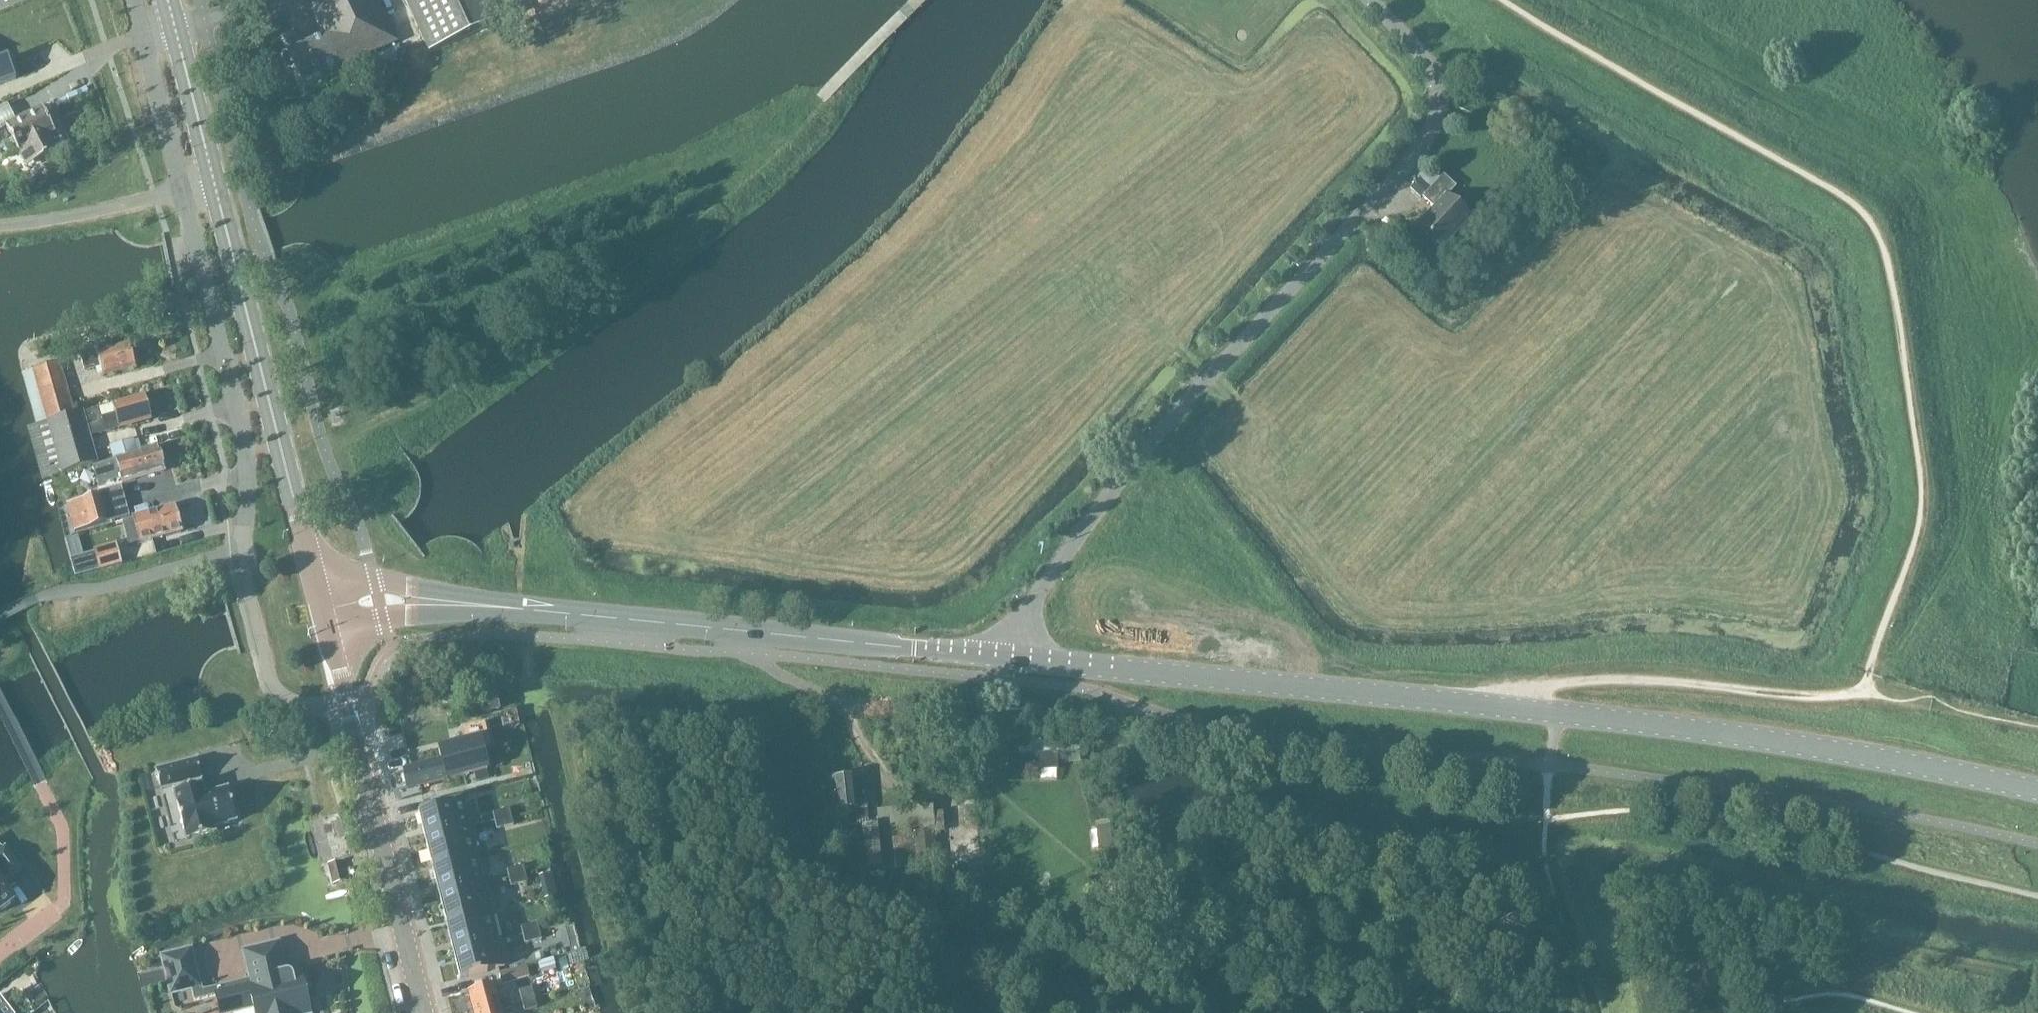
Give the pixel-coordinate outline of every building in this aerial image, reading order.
[(288,54),(285,56),(284,60),(287,67),(291,68),(294,67),(301,82),(336,66),(337,69),(397,41),(377,0),(309,0),(312,6),(309,8),(322,36),(287,52),(288,54)] [(510,16),(502,0),(405,0),(429,53),(510,16)] [(16,79),(8,59),(0,62),(0,85),(16,79)] [(27,166),(55,151),(47,135),(54,131),(42,108),(6,127),(18,151),(19,150),(27,166)] [(1456,187),(1442,175),(1422,198),(1432,207),(1415,227),(1441,251),(1471,218),(1448,197),(1456,187)] [(103,376),(135,367),(129,343),(113,348),(111,344),(79,353),(84,369),(99,365),(103,376)] [(47,420),(74,413),(59,362),(32,370),(47,420)] [(143,396),(83,413),(82,411),(47,421),(62,473),(97,463),(90,436),(106,432),(150,420),(143,396)] [(158,448),(91,466),(98,485),(121,478),(122,482),(164,471),(158,448)] [(109,495),(114,512),(133,506),(128,489),(109,495)] [(89,526),(108,521),(100,494),(81,499),(89,526)] [(152,540),(181,532),(174,507),(145,515),(133,518),(135,525),(140,543),(152,539),(152,540)] [(116,546),(70,559),(75,576),(121,564),(121,563),(116,546)] [(480,690),(484,713),(499,710),(494,687),(480,690)] [(1017,732),(994,734),(995,750),(1018,748),(1019,754),(1037,753),(1038,770),(1057,770),(1056,752),(1080,752),(1079,736),(1018,738),(1017,732)] [(409,790),(463,775),(488,769),(479,736),(438,747),(441,759),(403,769),(409,790)] [(196,760),(156,770),(161,790),(172,787),(186,840),(215,832),(213,827),(236,821),(227,788),(205,794),(196,760)] [(868,820),(866,808),(865,790),(856,791),(854,777),(845,778),(844,775),(837,776),(837,779),(832,780),(837,829),(857,827),(856,821),(868,820)] [(507,787),(483,793),(488,812),(512,806),(507,787)] [(463,801),(418,811),(425,838),(469,827),(463,801)] [(876,804),(879,825),(883,867),(884,874),(915,869),(911,830),(935,829),(933,806),(892,808),(891,802),(876,804)] [(324,814),(334,834),(347,827),(338,807),(324,814)] [(492,813),(494,821),(511,817),(509,808),(492,813)] [(511,817),(494,821),(496,829),(513,825),(511,817)] [(1114,823),(1099,824),(1101,850),(1117,848),(1114,823)] [(883,867),(879,825),(867,826),(871,868),(883,867)] [(469,827),(425,838),(431,865),(476,854),(469,827)] [(937,869),(934,831),(913,833),(916,870),(937,869)] [(5,878),(6,880),(19,871),(4,849),(1,851),(0,850),(0,882),(5,878)] [(477,857),(432,868),(439,895),(484,884),(477,857)] [(551,861),(540,864),(544,884),(555,882),(551,861)] [(345,881),(341,862),(328,865),(333,884),(345,881)] [(523,866),(507,870),(509,878),(525,874),(523,866)] [(525,874),(509,878),(511,886),(527,882),(525,874)] [(10,903),(11,903),(13,902),(11,900),(0,884),(0,910),(10,903)] [(484,884),(439,895),(446,922),(490,911),(484,884)] [(516,908),(503,910),(505,922),(518,920),(516,908)] [(446,926),(453,952),(497,941),(491,915),(446,926)] [(521,927),(523,935),(539,931),(537,923),(521,927)] [(539,931),(523,935),(525,943),(541,939),(539,931)] [(497,941),(453,952),(460,979),(487,972),(487,971),(504,966),(497,941)] [(271,971),(283,968),(277,944),(244,952),(251,979),(251,981),(272,976),(271,971)] [(171,993),(198,986),(190,951),(162,958),(171,993)] [(526,965),(499,973),(502,984),(529,976),(526,965)] [(251,979),(246,980),(213,988),(215,997),(219,1012),(228,1012),(253,1007),(254,1012),(310,1012),(301,974),(292,976),(291,975),(290,973),(289,973),(288,972),(286,972),(285,972),(284,972),(283,968),(271,971),(272,976),(251,981),(251,979)] [(509,1005),(508,1000),(499,1003),(494,985),(469,992),(474,1012),(479,1012),(509,1005)] [(522,1002),(535,998),(532,988),(519,991),(522,1002)] [(538,1008),(535,998),(522,1002),(525,1012),(538,1008)] [(347,1002),(331,1003),(332,1012),(348,1012),(347,1002)] [(509,1005),(479,1012),(502,1012),(510,1010),(509,1005)]
